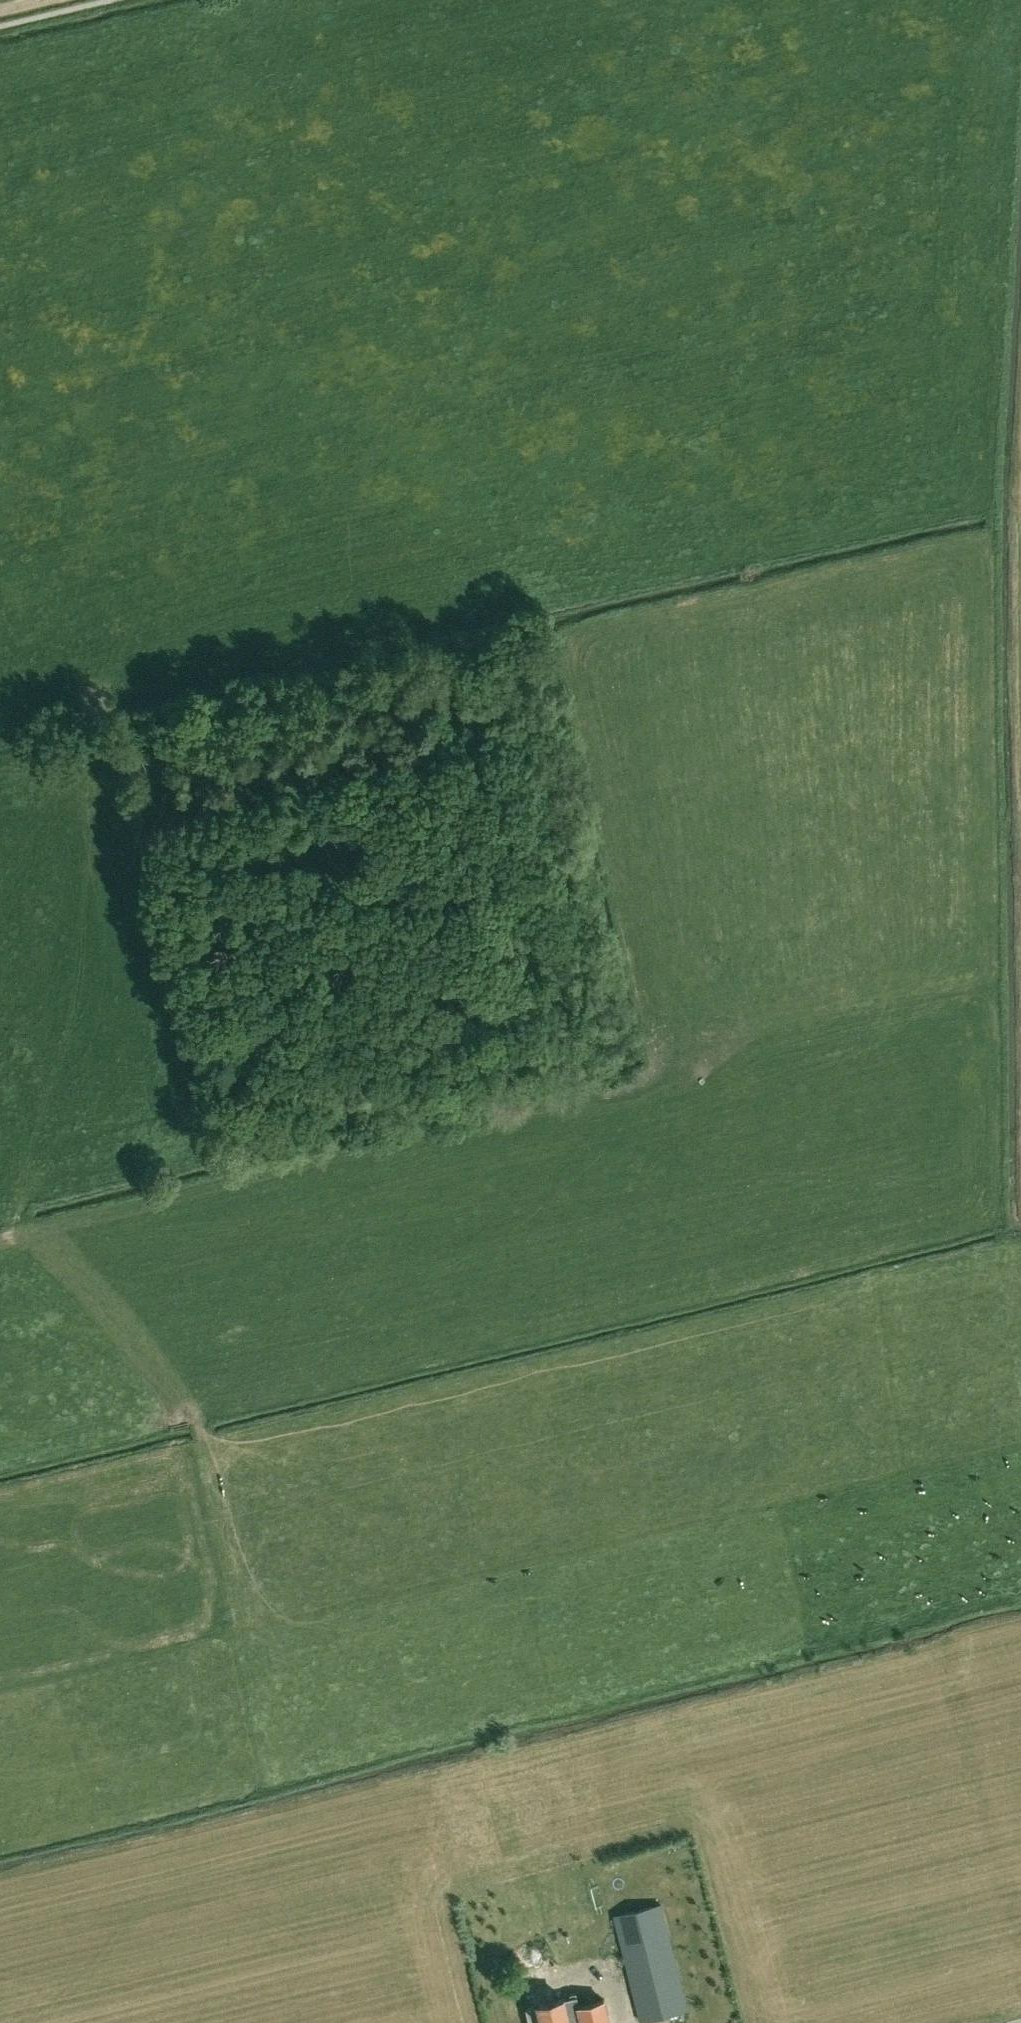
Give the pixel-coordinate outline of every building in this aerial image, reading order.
[(639,2022),(690,2009),(663,1901),(613,1915),(639,2022)] [(604,1999),(580,2005),(577,1994),(564,1998),(564,1996),(540,2003),(539,2002),(526,2005),(530,2022),(610,2022),(604,1999)]
